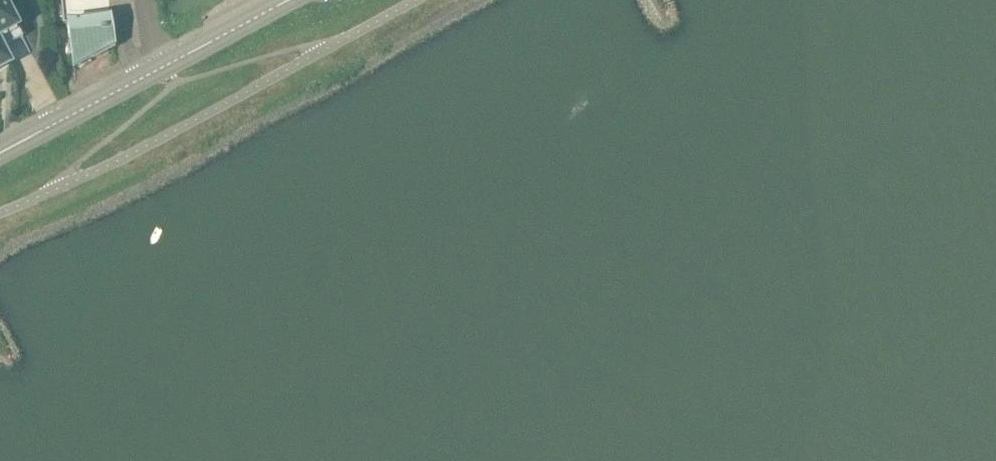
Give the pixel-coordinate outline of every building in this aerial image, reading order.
[(2,0),(0,0),(0,43),(20,32),(2,0)] [(110,22),(69,27),(75,71),(115,50),(110,22)] [(2,56),(7,65),(8,65),(8,66),(10,65),(0,47),(0,57),(2,56)]
